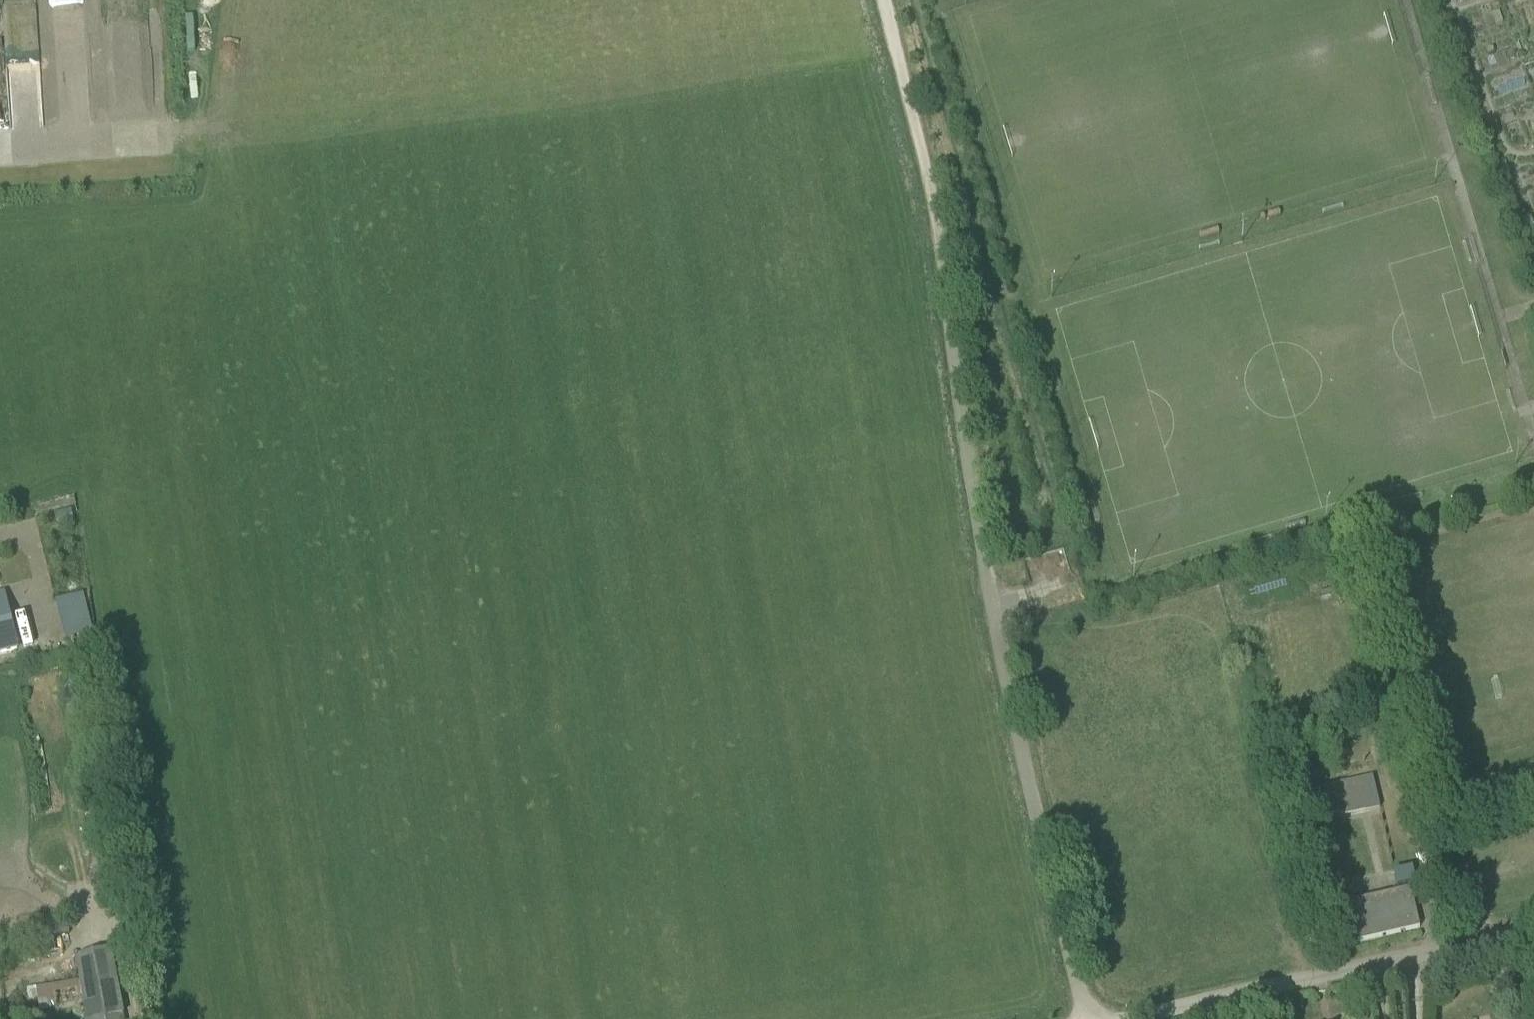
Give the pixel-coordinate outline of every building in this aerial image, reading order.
[(71,641),(97,633),(85,591),(59,599),(71,641)] [(1330,592),(1320,595),(1321,601),(1332,597),(1330,592)] [(15,649),(1,593),(0,593),(0,653),(15,649)] [(1371,776),(1322,787),(1327,812),(1329,819),(1378,809),(1377,801),(1375,792),(1371,776)] [(1419,928),(1415,908),(1410,888),(1348,902),(1357,942),(1419,928)] [(80,984),(86,1018),(123,1018),(110,950),(75,957),(80,984)] [(59,988),(80,984),(75,957),(62,959),(65,978),(26,985),(28,993),(35,991),(38,1007),(62,1003),(59,988)] [(24,994),(7,995),(8,1008),(9,1008),(24,1007),(24,994)] [(1510,1015),(1511,1018),(1533,1018),(1533,1010),(1510,1015)]
